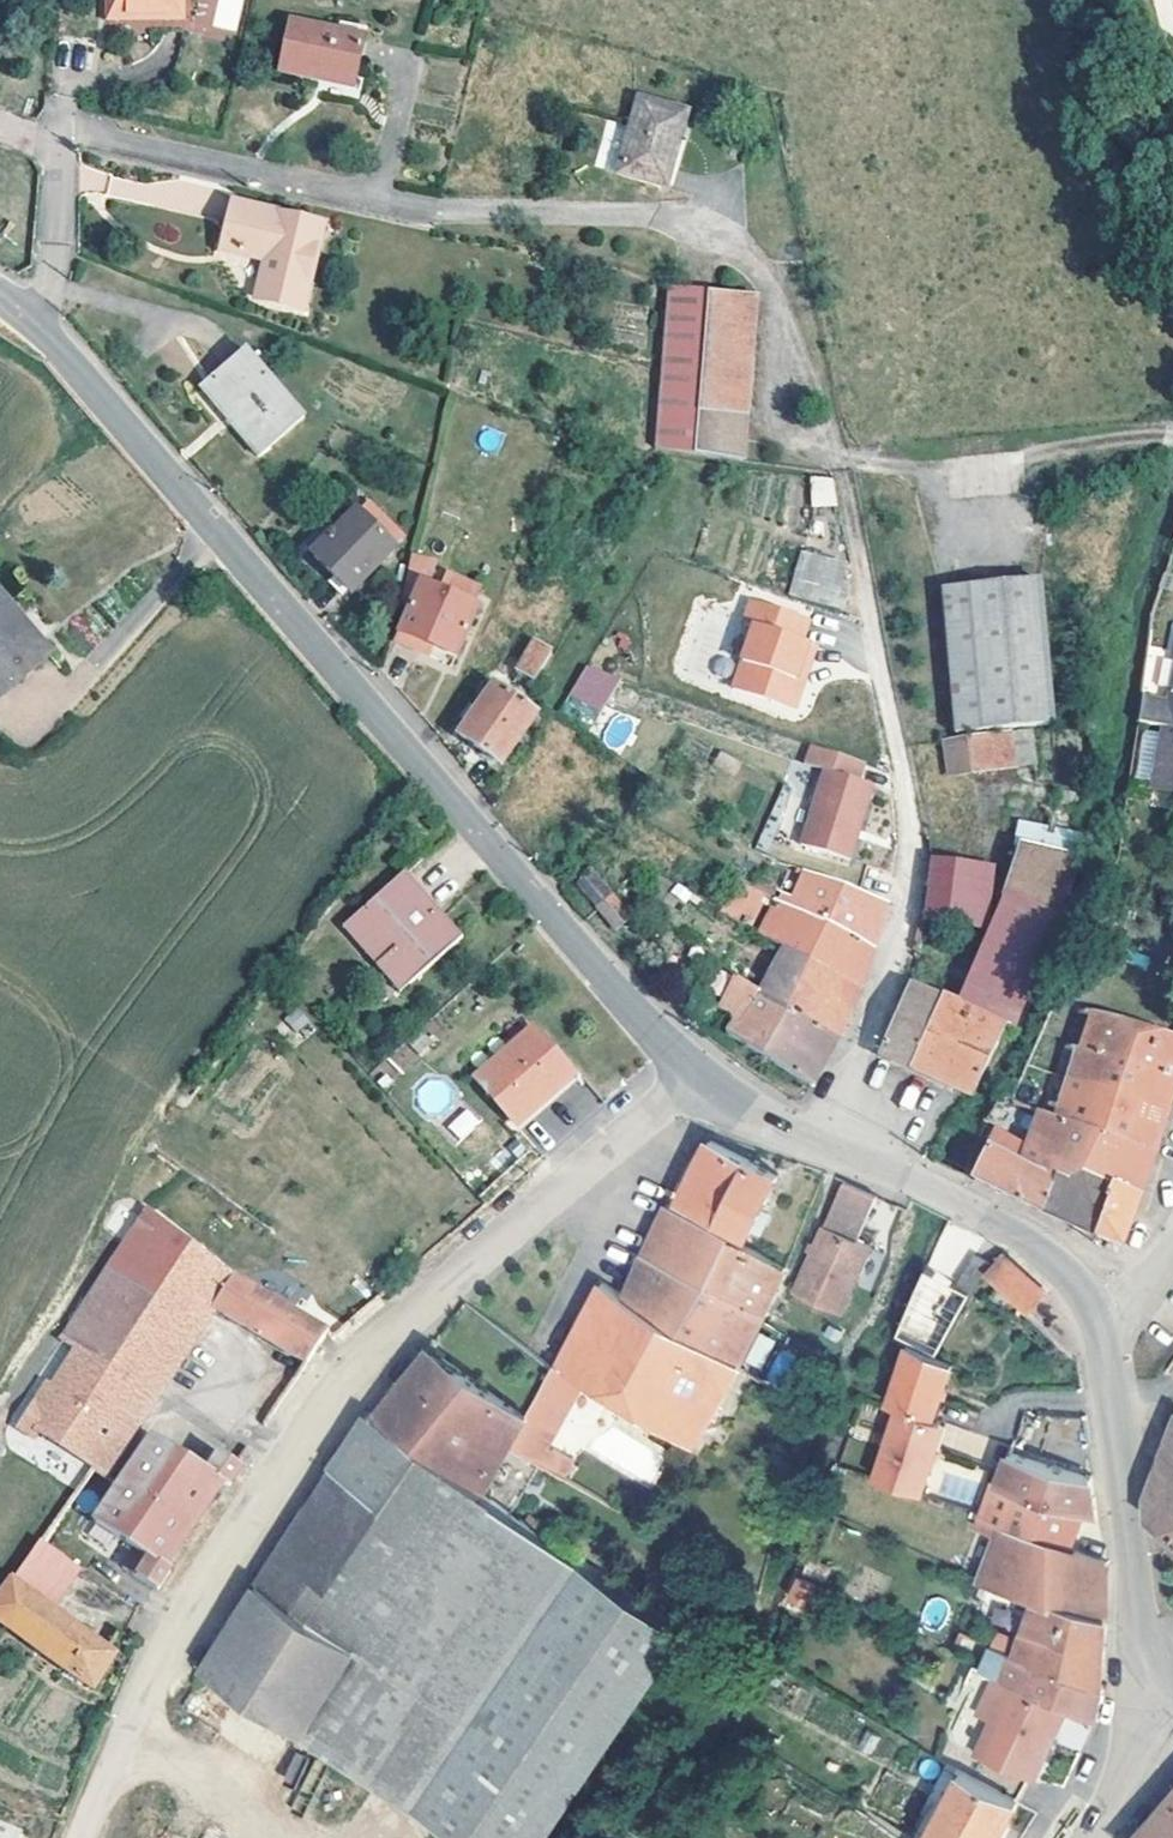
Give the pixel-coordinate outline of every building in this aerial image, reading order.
[(161,24),(161,40),(182,40),(182,24),(182,0),(106,0),(106,24),(161,24)] [(366,43),(290,25),(277,78),(312,86),(314,77),(355,88),(366,43)] [(686,120),(640,108),(622,182),(668,194),(686,120)] [(298,316),(320,228),(232,207),(221,252),(262,262),(252,304),(298,316)] [(745,461),(749,411),(700,408),(706,286),(667,284),(657,450),(745,461)] [(700,408),(749,411),(755,288),(706,286),(700,408)] [(238,411),(229,418),(257,453),(303,417),(254,356),(217,385),(238,411)] [(209,391),(229,418),(238,411),(217,385),(209,391)] [(811,507),(836,505),(834,475),(809,477),(811,507)] [(356,510),(315,554),(352,588),(393,544),(356,510)] [(846,590),(836,586),(843,563),(804,551),(791,593),(840,608),(846,590)] [(472,606),(467,604),(421,587),(428,570),(430,564),(407,559),(396,604),(409,609),(393,646),(435,663),(440,653),(452,657),(472,606)] [(421,587),(467,604),(474,588),(428,570),(421,587)] [(940,590),(954,734),(1051,725),(1037,581),(940,590)] [(18,618),(0,597),(0,696),(43,660),(12,623),(18,618)] [(810,620),(752,602),(745,625),(755,628),(737,689),(798,708),(806,681),(798,678),(809,643),(803,641),(810,620)] [(12,623),(43,660),(49,654),(18,618),(12,623)] [(532,643),(516,670),(534,681),(550,654),(532,643)] [(817,646),(809,643),(798,678),(806,681),(817,646)] [(586,667),(569,695),(598,712),(619,678),(586,667)] [(1172,724),(1172,680),(1169,701),(1141,695),(1139,717),(1164,722),(1172,724)] [(490,687),(474,711),(468,706),(459,719),(466,724),(457,737),(501,765),(533,716),(490,687)] [(1164,722),(1152,785),(1172,789),(1172,724),(1164,722)] [(943,745),(949,779),(1037,764),(1031,730),(943,745)] [(871,765),(818,746),(811,764),(830,771),(803,843),(851,861),(878,788),(864,783),(871,765)] [(734,775),(741,761),(719,751),(713,765),(734,775)] [(1023,846),(1077,856),(1080,837),(1022,827),(1019,846),(1023,846)] [(1023,846),(1012,879),(992,935),(978,972),(959,1006),(941,1000),(910,1067),(943,1082),(973,1095),(1044,950),(1061,914),(1065,915),(1067,909),(1077,856),(1023,846)] [(746,862),(759,869),(763,861),(750,854),(746,862)] [(765,873),(759,869),(746,862),(737,878),(741,880),(767,897),(778,902),(874,952),(882,921),(887,904),(792,868),(781,891),(761,880),(765,873)] [(927,922),(952,926),(969,929),(976,867),(934,862),(927,922)] [(576,884),(595,907),(610,895),(588,869),(576,884)] [(399,878),(456,943),(462,938),(406,871),(399,878)] [(350,920),(406,985),(456,943),(399,878),(350,920)] [(751,927),(767,897),(741,880),(724,910),(751,927)] [(610,895),(595,907),(614,930),(629,918),(610,895)] [(867,968),(874,952),(778,902),(763,934),(859,990),(867,968)] [(398,993),(406,985),(350,920),(341,928),(398,993)] [(850,1010),(859,990),(763,934),(737,976),(755,987),(837,1039),(850,1010)] [(723,1010),(734,1017),(755,987),(737,976),(712,960),(677,1012),(708,1035),(723,1010)] [(894,1060),(910,1067),(941,1000),(909,986),(879,1053),(894,1060)] [(837,1039),(755,987),(734,1017),(731,1022),(757,1038),(756,1044),(815,1081),(831,1051),(837,1039)] [(295,1045),(316,1028),(299,1007),(278,1024),(295,1045)] [(1059,1120),(1101,1136),(1155,1156),(1172,1100),(1172,1035),(1167,1033),(1098,1012),(1059,1120)] [(806,1099),(815,1081),(756,1044),(757,1038),(731,1022),(718,1043),(744,1062),(806,1099)] [(474,1077),(513,1125),(570,1076),(529,1029),(474,1077)] [(402,1043),(385,1059),(399,1073),(416,1057),(402,1043)] [(570,1076),(513,1125),(519,1132),(575,1082),(570,1076)] [(465,1106),(446,1126),(461,1141),(480,1121),(465,1106)] [(1079,1149),(1094,1155),(1101,1136),(1059,1120),(1042,1114),(1027,1144),(1019,1162),(1039,1170),(1049,1175),(1056,1160),(1059,1162),(1067,1144),(1079,1149)] [(1024,1204),(1039,1170),(1019,1162),(1027,1144),(997,1129),(973,1178),(996,1190),(1024,1204)] [(1147,1177),(1155,1156),(1101,1136),(1094,1155),(1147,1177)] [(780,1172),(713,1140),(683,1196),(750,1231),(780,1172)] [(1139,1197),(1147,1177),(1094,1155),(1089,1167),(1074,1161),(1079,1149),(1067,1144),(1059,1162),(1089,1175),(1115,1187),(1139,1197)] [(1024,1204),(1069,1224),(1089,1175),(1059,1162),(1056,1160),(1049,1175),(1039,1170),(1024,1204)] [(1069,1224),(1095,1235),(1115,1187),(1089,1175),(1069,1224)] [(879,1192),(846,1179),(799,1290),(845,1310),(873,1246),(858,1239),(879,1192)] [(1115,1187),(1095,1235),(1120,1246),(1139,1197),(1115,1187)] [(647,1251),(714,1289),(723,1271),(712,1266),(729,1232),(670,1201),(647,1251)] [(104,1475),(213,1312),(235,1279),(229,1275),(221,1269),(149,1211),(12,1419),(93,1470),(68,1506),(134,1551),(124,1567),(139,1578),(132,1588),(146,1596),(151,1588),(156,1591),(171,1571),(165,1568),(223,1484),(228,1486),(241,1469),(222,1455),(209,1472),(151,1436),(119,1485),(104,1475)] [(788,1266),(729,1232),(712,1266),(723,1271),(714,1289),(766,1319),(788,1266)] [(959,1245),(947,1237),(932,1265),(944,1272),(959,1245)] [(766,1319),(714,1289),(647,1251),(637,1276),(628,1296),(741,1365),(766,1319)] [(1004,1253),(988,1268),(1000,1281),(1011,1292),(1031,1311),(1046,1295),(1004,1253)] [(221,1269),(229,1275),(234,1269),(228,1262),(221,1269)] [(307,1365),(329,1334),(235,1279),(213,1312),(307,1365)] [(692,1444),(741,1365),(628,1296),(606,1281),(580,1328),(560,1364),(557,1362),(529,1410),(532,1412),(529,1416),(512,1445),(563,1475),(573,1458),(549,1445),(585,1380),(692,1444)] [(1011,1292),(1000,1281),(992,1290),(1004,1301),(1011,1292)] [(745,1362),(760,1369),(774,1339),(759,1332),(745,1362)] [(485,1490),(512,1445),(529,1416),(430,1346),(419,1359),(374,1413),(485,1490)] [(890,1407),(899,1410),(931,1419),(937,1399),(941,1400),(950,1369),(906,1355),(890,1407)] [(931,1419),(938,1421),(944,1400),(941,1400),(937,1399),(931,1419)] [(447,1549),(485,1490),(374,1413),(371,1410),(205,1669),(302,1730),(358,1644),(314,1614),(387,1508),(447,1549)] [(941,1422),(938,1421),(931,1419),(899,1410),(880,1480),(926,1494),(939,1447),(934,1446),(941,1422)] [(934,1446),(939,1447),(942,1448),(950,1424),(941,1422),(934,1446)] [(1172,1532),(1172,1430),(1150,1493),(1151,1517),(1172,1532)] [(1014,1452),(1000,1481),(1087,1511),(1098,1515),(1094,1480),(1014,1452)] [(942,1464),(938,1498),(975,1503),(979,1469),(942,1464)] [(1037,1597),(1109,1616),(1109,1585),(1110,1561),(1074,1548),(1081,1528),(1087,1511),(1000,1481),(978,1528),(1001,1534),(982,1582),(1037,1597)] [(302,1730),(469,1837),(544,1837),(690,1612),(485,1490),(447,1549),(387,1508),(314,1614),(358,1644),(302,1730)] [(77,1569),(41,1543),(0,1594),(0,1622),(93,1690),(113,1656),(86,1636),(90,1631),(86,1628),(82,1633),(48,1608),(77,1569)] [(796,1573),(785,1608),(799,1611),(808,1579),(796,1573)] [(1018,1654),(1106,1686),(1108,1676),(1108,1650),(1109,1616),(1037,1597),(1018,1654)] [(1103,1704),(1106,1686),(1018,1654),(996,1646),(986,1666),(1000,1672),(1014,1678),(1072,1705),(1098,1717),(1103,1704)] [(764,1657),(751,1691),(757,1694),(772,1662),(764,1657)] [(982,1708),(996,1715),(1014,1678),(1000,1672),(982,1708)] [(1014,1678),(996,1715),(979,1749),(1036,1777),(1054,1740),(1072,1705),(1014,1678)] [(297,1785),(309,1759),(295,1753),(283,1779),(297,1785)] [(931,1796),(947,1804),(966,1770),(950,1760),(931,1796)] [(1001,1833),(994,1829),(1011,1796),(966,1770),(947,1804),(929,1837),(998,1837),(1001,1833)] [(994,1829),(1001,1833),(1019,1800),(1011,1796),(994,1829)] [(1137,1837),(1172,1837),(1172,1797),(1137,1837)]
